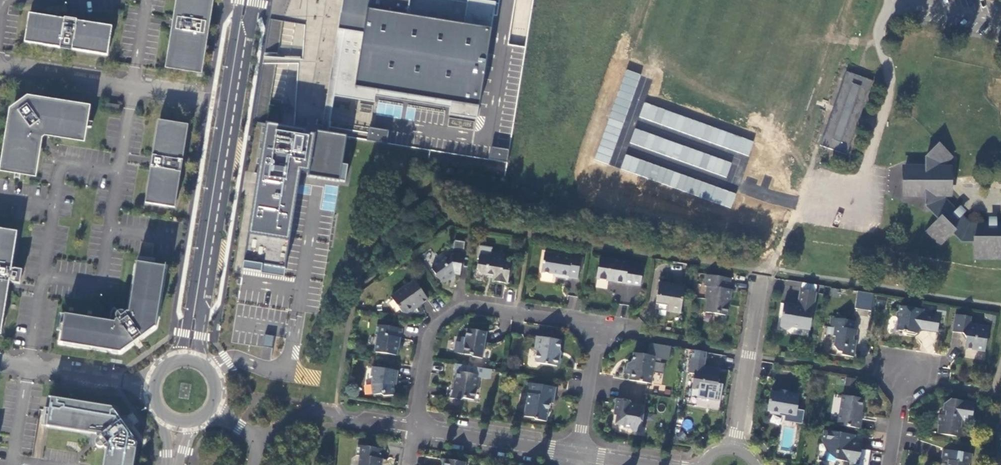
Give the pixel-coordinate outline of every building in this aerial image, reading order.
[(171,66),(200,71),(211,0),(181,0),(171,66)] [(377,7),(380,7),(378,20),(349,15),(348,19),(343,18),(339,31),(345,32),(335,96),(375,103),(377,91),(452,104),(450,115),(478,120),(478,116),(488,54),(494,17),(400,1),(400,0),(378,0),(377,7)] [(113,27),(30,14),(26,43),(109,56),(113,27)] [(303,50),(303,32),(291,33),(292,43),(276,43),(276,60),(316,59),(316,50),(303,50)] [(610,164),(639,73),(624,68),(595,159),(610,164)] [(873,81),(846,71),(843,81),(843,82),(834,106),(835,106),(833,111),(824,135),(820,145),(847,155),(850,144),(850,143),(858,120),(859,120),(860,115),(861,115),(860,114),(861,114),(869,91),(873,81)] [(44,132),(82,138),(87,108),(28,99),(28,103),(17,111),(13,110),(3,168),(33,173),(39,135),(44,132)] [(119,105),(105,102),(104,109),(111,110),(119,111),(119,105)] [(754,138),(643,104),(638,120),(749,154),(754,138)] [(188,125),(159,120),(145,202),(175,207),(188,125)] [(309,131),(267,124),(245,263),(287,269),(302,173),(307,174),(307,177),(340,182),(348,137),(316,132),(316,136),(308,135),(309,131)] [(369,128),(368,139),(387,142),(388,130),(369,128)] [(731,161),(634,128),(629,144),(726,177),(731,161)] [(996,223),(989,223),(969,223),(962,215),(957,210),(945,198),(950,194),(950,168),(945,165),(952,156),(938,143),(925,156),(925,167),(904,167),(904,196),(929,196),(929,211),(938,219),(926,232),(940,245),(952,233),(961,242),(974,242),(974,259),(1000,259),(1000,223),(996,223)] [(491,146),(488,159),(506,163),(509,150),(491,146)] [(625,155),(620,170),(731,207),(736,192),(625,155)] [(961,205),(957,210),(962,215),(966,210),(961,205)] [(18,231),(0,228),(0,333),(1,334),(9,281),(20,283),(22,269),(12,267),(18,231)] [(453,250),(448,249),(438,256),(437,261),(433,263),(432,268),(441,280),(445,281),(449,278),(449,277),(450,276),(450,274),(453,272),(460,273),(465,241),(455,239),(453,250)] [(508,282),(511,261),(504,260),(504,255),(491,252),(486,255),(486,257),(479,256),(477,267),(480,272),(493,274),(492,280),(508,282)] [(579,278),(583,255),(573,253),(572,256),(545,252),(542,271),(560,274),(560,276),(569,277),(569,276),(579,278)] [(642,285),(645,267),(629,264),(630,261),(601,256),(597,278),(642,285)] [(121,352),(155,327),(156,327),(166,266),(137,261),(129,311),(127,311),(125,312),(124,311),(122,311),(122,310),(121,310),(119,310),(118,311),(117,311),(116,313),(116,315),(117,317),(115,319),(115,321),(65,313),(60,342),(121,352)] [(732,278),(707,274),(706,285),(709,286),(707,299),(709,301),(707,312),(728,315),(729,307),(729,304),(727,304),(728,298),(730,297),(731,289),(730,289),(732,278)] [(391,296),(402,311),(407,312),(413,308),(414,307),(419,303),(421,305),(428,299),(414,280),(391,296)] [(681,313),(686,286),(683,285),(676,284),(676,286),(672,285),(672,284),(660,282),(659,290),(661,290),(660,294),(658,294),(656,303),(668,305),(668,310),(681,313)] [(799,302),(798,302),(801,306),(800,307),(796,307),(796,305),(784,303),(780,328),(789,329),(793,326),(810,329),(816,292),(801,290),(799,302)] [(857,291),(855,308),(871,310),(873,293),(857,291)] [(915,335),(918,333),(919,326),(922,323),(924,323),(924,328),(938,330),(940,315),(923,312),(924,308),(901,304),(900,310),(897,311),(897,315),(899,318),(897,330),(903,331),(903,333),(915,335)] [(985,351),(990,326),(970,324),(972,317),(956,314),(952,331),(963,334),(966,337),(964,348),(985,351)] [(855,321),(831,318),(830,326),(835,328),(834,336),(836,336),(835,346),(839,352),(843,353),(843,355),(854,357),(856,341),(853,340),(854,338),(856,336),(857,330),(854,329),(855,321)] [(402,328),(377,324),(375,335),(377,335),(375,351),(396,355),(399,338),(400,338),(402,328)] [(473,356),(483,358),(487,332),(467,329),(465,343),(464,343),(462,353),(470,355),(473,356)] [(272,348),(274,335),(262,334),(260,346),(272,348)] [(560,356),(562,343),(548,341),(547,338),(537,336),(535,349),(537,352),(536,358),(536,360),(537,362),(538,363),(558,366),(560,364),(561,359),(560,356)] [(652,383),(656,356),(634,353),(632,362),(628,364),(628,368),(625,367),(624,373),(630,374),(630,380),(652,383)] [(693,389),(717,392),(721,371),(711,370),(711,372),(704,371),(706,360),(693,358),(690,373),(695,374),(693,389)] [(373,383),(374,394),(381,393),(384,396),(394,394),(393,384),(394,379),(396,380),(397,370),(374,366),(372,376),(374,376),(373,383)] [(451,388),(450,398),(461,399),(464,398),(474,400),(476,389),(478,388),(480,375),(457,371),(455,385),(451,388)] [(556,387),(528,383),(526,394),(530,394),(529,401),(526,403),(524,416),(534,418),(536,420),(547,421),(549,403),(554,403),(556,387)] [(800,395),(789,393),(789,395),(781,394),(771,393),(768,411),(769,411),(771,414),(779,416),(781,413),(797,416),(800,395)] [(832,412),(838,413),(840,396),(833,395),(832,412)] [(838,425),(860,429),(862,419),(860,418),(864,398),(842,395),(838,425)] [(51,397),(47,426),(97,434),(96,436),(98,438),(95,440),(95,441),(95,443),(96,443),(96,444),(97,445),(98,446),(100,446),(101,446),(103,445),(105,447),(107,448),(104,464),(133,464),(137,441),(112,407),(51,397)] [(617,399),(615,409),(617,410),(616,415),(615,423),(621,424),(624,427),(631,428),(633,431),(641,432),(646,407),(632,405),(629,401),(617,399)] [(945,403),(944,411),(945,411),(944,415),(941,415),(939,415),(938,424),(939,425),(938,433),(962,438),(964,428),(961,427),(962,419),(967,419),(968,413),(973,413),(975,403),(950,399),(945,403)] [(863,443),(853,441),(855,435),(824,430),(823,440),(829,441),(827,452),(837,454),(837,459),(850,462),(850,464),(869,464),(872,451),(862,449),(863,443)] [(853,441),(863,443),(864,436),(855,435),(853,441)] [(357,445),(356,455),(359,455),(358,464),(380,464),(381,459),(380,458),(381,448),(357,445)] [(971,454),(943,449),(941,463),(947,464),(969,464),(971,454)]
